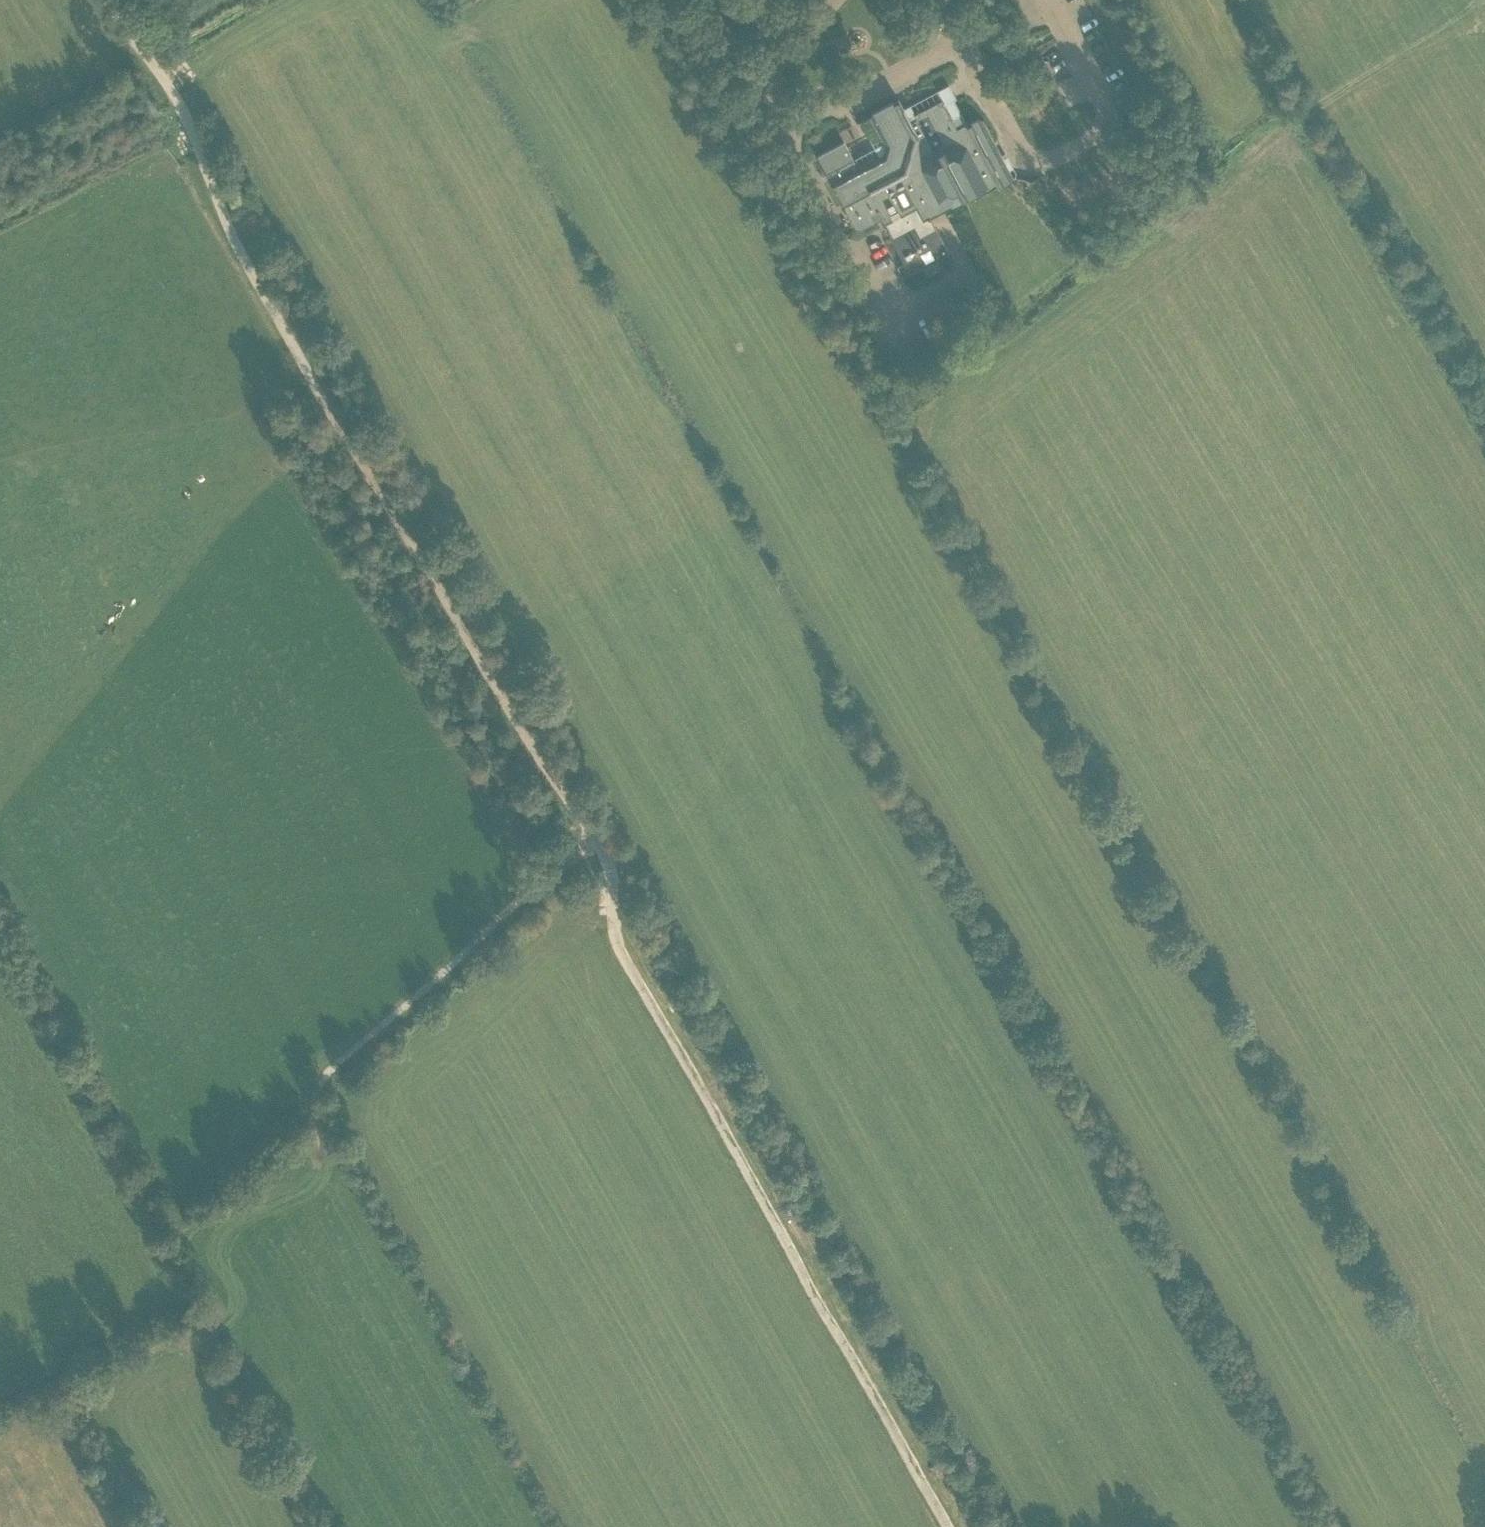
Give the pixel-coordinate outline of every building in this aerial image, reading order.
[(827,173),(831,170),(836,179),(835,180),(833,185),(855,227),(861,229),(881,218),(908,269),(914,271),(931,262),(936,259),(950,252),(926,207),(939,200),(953,204),(978,191),(979,194),(998,185),(999,187),(1011,181),(1012,176),(1043,185),(1043,184),(1012,175),(983,119),(977,117),(966,123),(961,114),(952,118),(942,99),(909,117),(898,97),(872,111),(870,117),(885,146),(883,155),(858,168),(853,159),(854,158),(844,140),(817,155),(827,173)] [(941,268),(936,259),(931,262),(922,267),(927,276),(941,268)]
